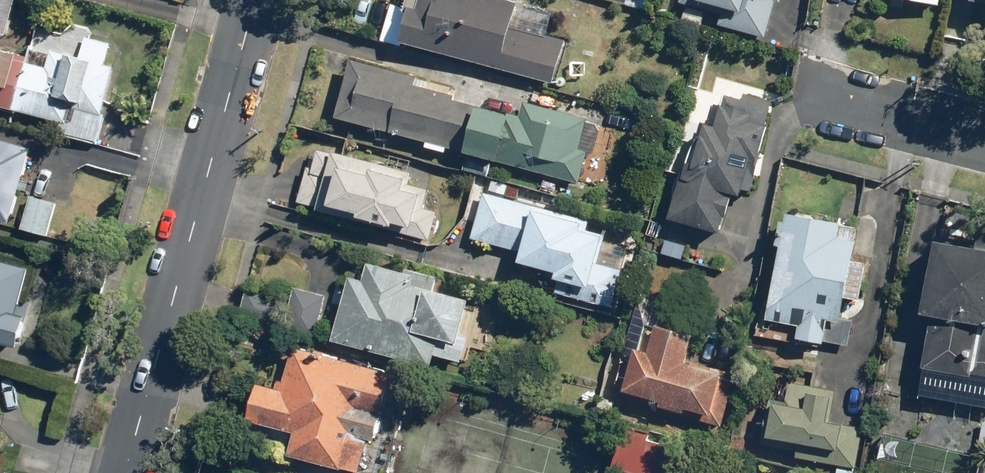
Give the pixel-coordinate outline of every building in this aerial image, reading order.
[(1,26),(9,0),(0,0),(0,26),(1,26)] [(422,3),(414,1),(403,40),(554,82),(566,39),(515,25),(521,2),(513,0),(423,0),(422,3)] [(681,1),(724,12),(721,24),(770,36),(780,0),(681,0),(681,1)] [(102,128),(126,40),(87,29),(77,66),(0,45),(0,100),(102,128)] [(420,74),(355,58),(340,116),(502,156),(513,114),(453,100),(455,92),(417,83),(420,74)] [(744,98),(727,92),(717,123),(706,120),(677,216),(723,230),(735,190),(745,193),(773,100),(746,92),(744,98)] [(594,121),(525,105),(511,163),(580,180),(594,121)] [(0,131),(0,212),(20,218),(53,228),(62,199),(28,189),(42,144),(0,131)] [(309,158),(307,167),(299,202),(415,228),(424,189),(406,185),(410,169),(332,151),(321,148),(318,160),(309,158)] [(587,219),(486,192),(474,236),(525,249),(522,259),(561,270),(559,276),(563,277),(560,290),(613,304),(623,269),(599,262),(607,233),(585,227),(587,219)] [(789,219),(783,219),(779,242),(784,242),(772,316),(803,321),(801,336),(827,340),(850,344),(854,319),(846,318),(849,296),(863,298),(869,261),(855,259),(861,224),(790,212),(789,219)] [(941,238),(928,308),(938,309),(928,364),(984,374),(984,232),(982,231),(979,244),(941,238)] [(0,249),(0,336),(28,344),(38,312),(22,307),(36,259),(0,249)] [(408,268),(373,258),(368,279),(352,275),(337,335),(433,361),(436,350),(465,358),(469,345),(458,342),(470,296),(437,288),(441,276),(408,268)] [(726,368),(691,359),(698,331),(668,323),(675,300),(645,291),(617,395),(726,424),(740,372),(726,368)] [(284,386),(262,381),(253,418),(298,430),(292,453),(362,470),(370,439),(379,441),(396,374),(293,348),(284,386)] [(772,397),(764,443),(799,449),(798,457),(857,467),(864,426),(830,421),(835,391),(791,384),(788,400),(772,397)] [(619,468),(637,472),(665,472),(674,445),(630,432),(619,468)]
